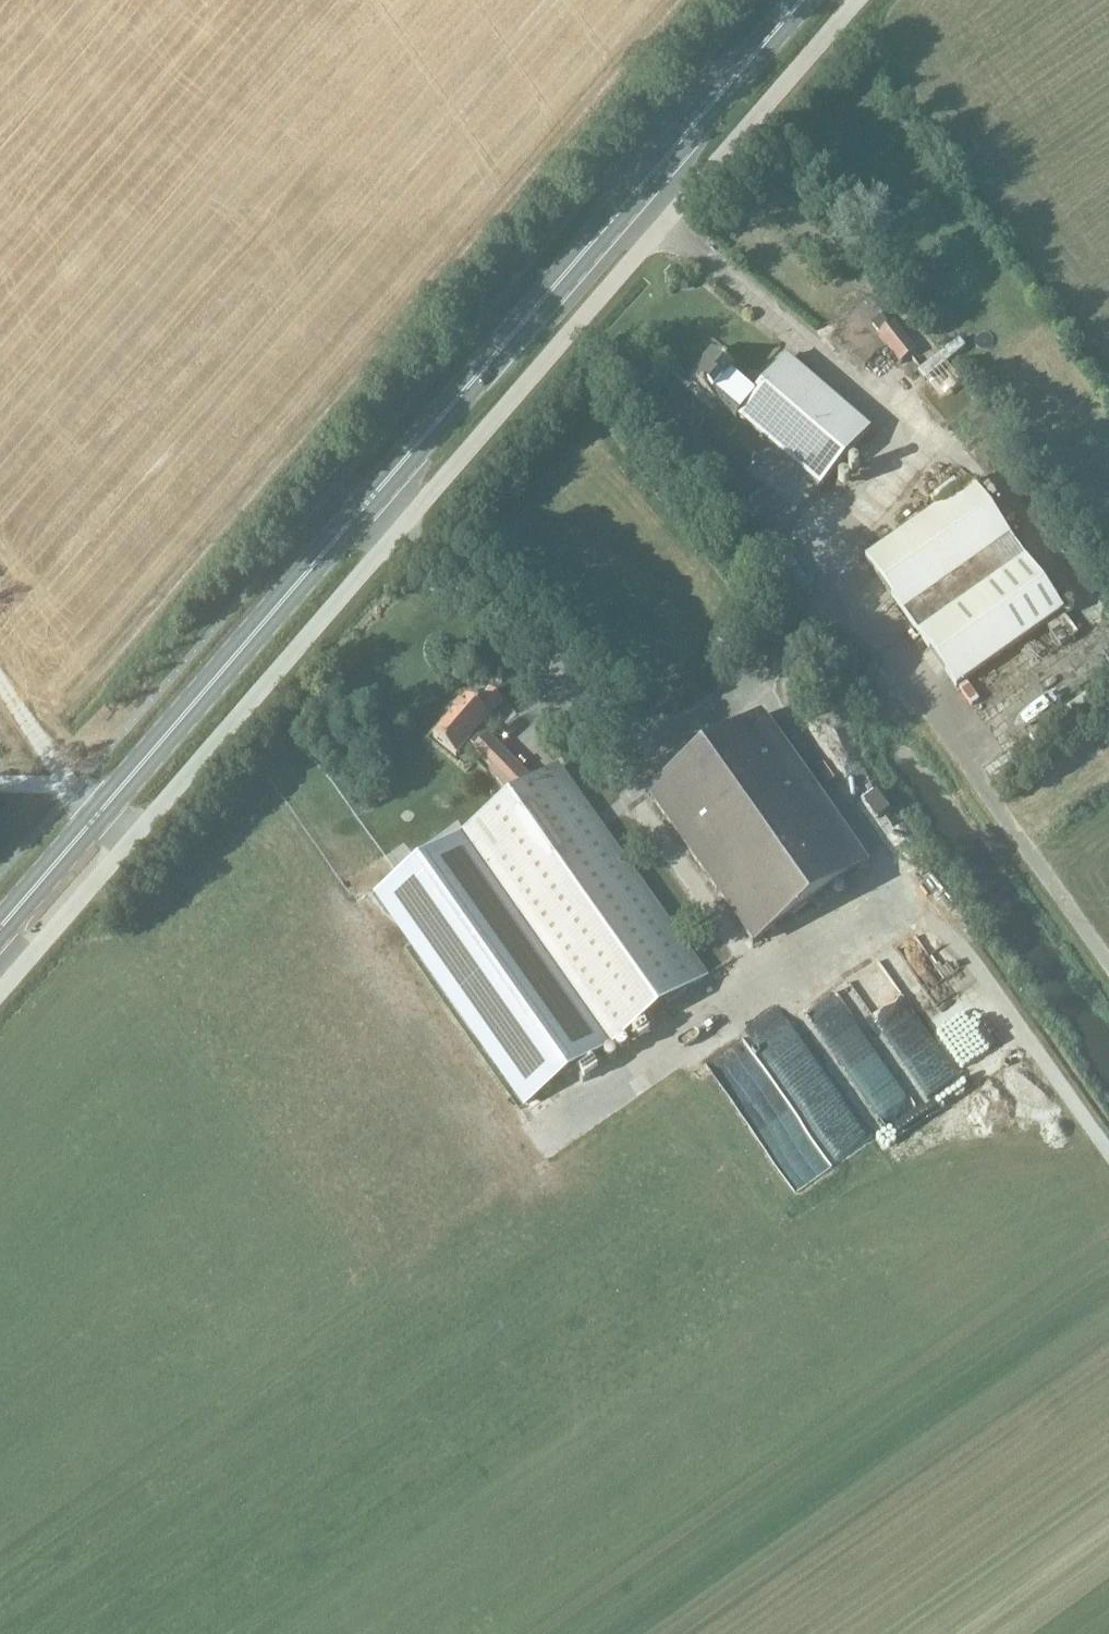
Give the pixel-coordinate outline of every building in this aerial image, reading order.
[(916,350),(894,321),(877,333),(899,363),(916,350)] [(946,335),(904,370),(912,380),(954,346),(946,335)] [(759,390),(742,378),(743,375),(711,352),(687,384),(716,406),(716,405),(736,420),(738,418),(822,490),(871,430),(788,357),(759,390)] [(1064,611),(1050,591),(973,482),(866,559),(957,687),(1064,611)] [(1077,635),(1063,614),(1046,626),(1060,647),(1077,635)] [(1108,676),(1108,665),(1099,671),(1104,679),(1108,676)] [(1065,708),(1085,693),(1078,684),(1058,699),(1065,708)] [(508,794),(407,871),(376,895),(523,1108),(709,979),(557,765),(532,782),(483,730),(505,703),(493,693),(479,708),(469,700),(436,740),(457,757),(469,745),(492,769),(488,773),(508,794)] [(649,796),(757,948),(871,865),(767,715),(649,796)] [(830,726),(808,739),(860,826),(877,816),(833,743),(839,740),(830,726)] [(889,1085),(839,1009),(848,1003),(833,980),(794,1005),(859,1104),(889,1085)] [(920,1034),(907,1043),(929,1077),(911,1088),(915,1093),(946,1073),(920,1034)] [(714,1096),(746,1080),(727,1043),(695,1059),(714,1096)]
